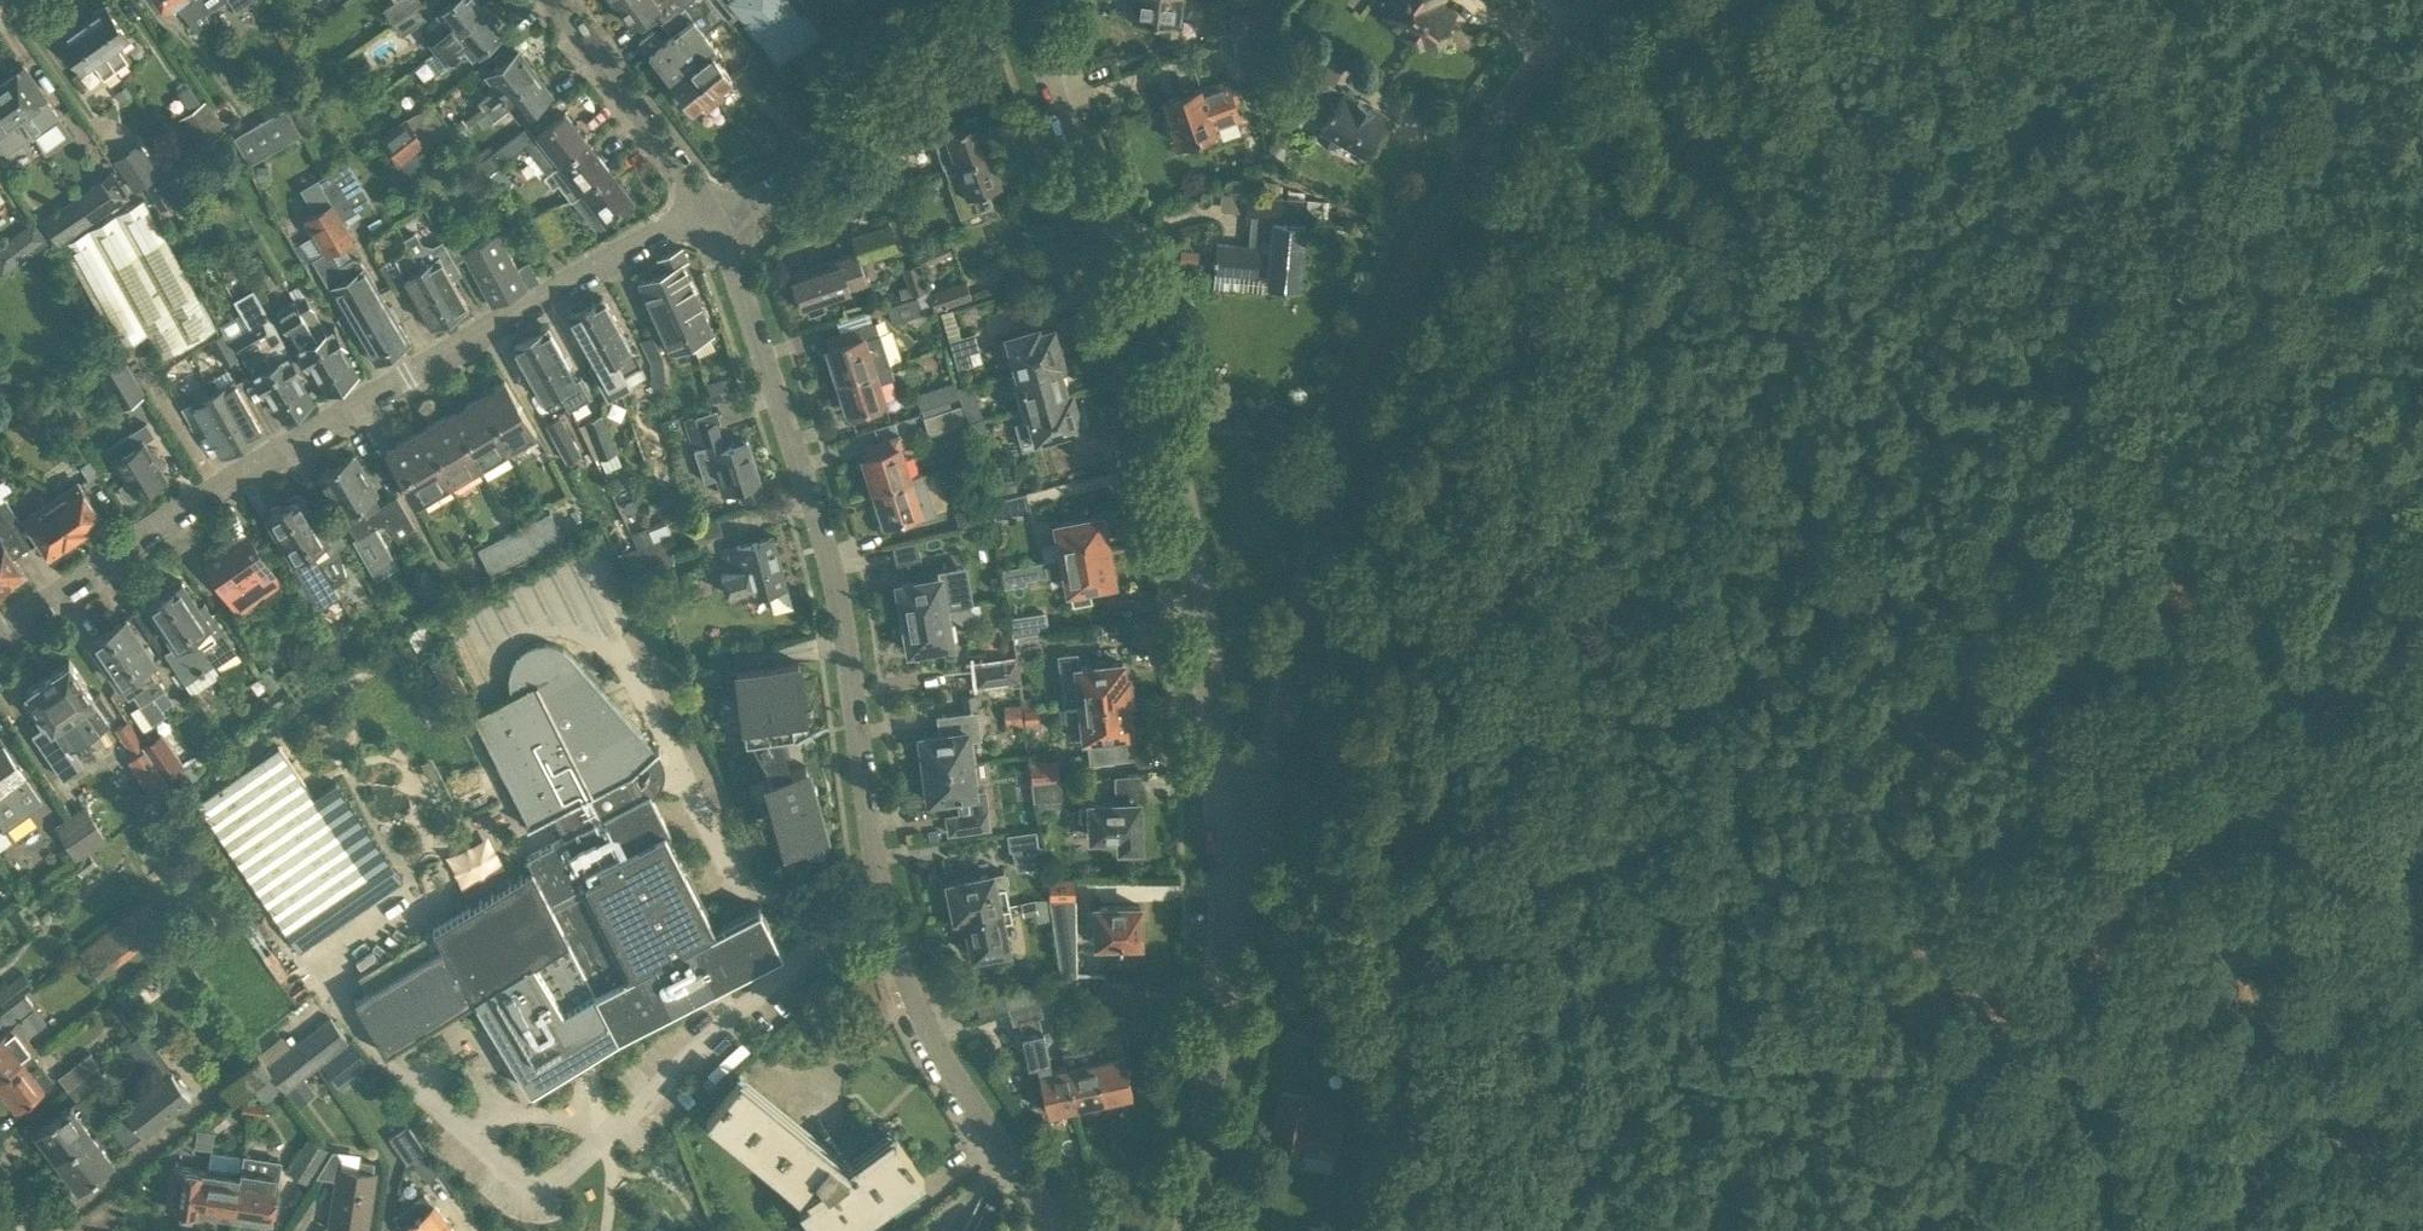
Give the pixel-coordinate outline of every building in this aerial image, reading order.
[(195,0),(162,0),(168,9),(177,3),(196,30),(209,20),(195,0)] [(209,20),(210,20),(205,13),(223,0),(195,0),(209,20)] [(236,10),(250,0),(229,0),(236,10)] [(337,5),(334,0),(323,0),(315,6),(322,16),(337,5)] [(382,9),(392,23),(416,5),(421,1),(420,0),(394,0),(382,9)] [(485,9),(478,0),(453,0),(438,12),(438,13),(428,21),(432,26),(424,33),(437,48),(485,9)] [(688,0),(614,0),(613,1),(637,32),(654,20),(657,23),(660,21),(688,0)] [(660,21),(671,34),(697,67),(694,70),(716,97),(726,89),(722,85),(731,78),(712,52),(717,48),(700,26),(720,10),(712,0),(688,0),(660,21)] [(720,10),(729,21),(740,12),(748,22),(747,23),(750,26),(751,25),(757,32),(755,33),(758,36),(759,35),(778,58),(798,41),(801,45),(817,31),(804,15),(801,18),(786,0),(712,0),(720,10)] [(1131,17),(1162,20),(1160,32),(1177,34),(1181,0),(1133,0),(1131,17)] [(1396,2),(1385,17),(1417,42),(1422,36),(1431,44),(1454,14),(1437,1),(1437,0),(1393,0),(1396,2)] [(1245,30),(1280,18),(1275,2),(1248,11),(1249,13),(1240,16),(1240,14),(1208,25),(1213,41),(1245,30)] [(129,37),(106,5),(103,7),(99,6),(96,9),(95,12),(83,22),(116,69),(128,60),(118,45),(129,37)] [(416,5),(392,23),(401,36),(425,17),(416,5)] [(485,9),(437,48),(430,54),(442,69),(469,48),(474,54),(502,31),(485,9)] [(116,69),(83,22),(70,31),(66,30),(63,32),(62,36),(59,39),(81,71),(93,63),(103,78),(116,69)] [(1274,87),(1259,43),(1278,36),(1273,22),(1230,37),(1236,52),(1241,50),(1256,93),(1274,87)] [(278,27),(273,31),(285,49),(295,41),(290,34),(284,30),(278,27)] [(671,34),(662,40),(653,28),(639,39),(692,108),(702,101),(705,105),(716,97),(694,70),(697,67),(671,34)] [(485,110),(534,73),(518,50),(487,73),(495,84),(477,98),(485,110)] [(1299,71),(1320,84),(1310,101),(1328,112),(1320,125),(1322,126),(1318,133),(1337,144),(1340,137),(1364,151),(1385,115),(1341,90),(1339,95),(1330,89),(1343,68),(1312,50),(1299,71)] [(33,136),(59,117),(45,97),(46,97),(23,64),(19,67),(15,65),(8,70),(8,74),(0,80),(0,89),(33,136)] [(551,95),(534,73),(485,110),(493,120),(512,106),(521,117),(551,95)] [(1176,138),(1177,142),(1215,129),(1214,128),(1240,119),(1226,79),(1163,100),(1169,118),(1164,119),(1171,140),(1176,138)] [(459,106),(474,98),(467,85),(452,92),(459,106)] [(121,103),(132,96),(126,87),(115,94),(121,103)] [(7,154),(33,136),(0,89),(0,144),(7,154)] [(1265,98),(1264,104),(1264,111),(1264,113),(1272,114),(1273,98),(1265,98)] [(205,101),(179,118),(200,148),(225,131),(205,101)] [(233,136),(250,164),(301,134),(286,106),(233,136)] [(587,140),(565,112),(535,136),(526,125),(480,162),(489,173),(513,155),(512,154),(525,145),(547,172),(587,140)] [(398,164),(427,145),(406,114),(380,132),(398,164)] [(229,127),(236,130),(242,125),(241,118),(234,115),(228,120),(229,127)] [(955,162),(990,150),(979,119),(944,131),(955,162)] [(774,134),(765,141),(773,149),(781,142),(774,134)] [(587,140),(547,172),(543,175),(552,186),(558,182),(571,199),(610,169),(587,140)] [(140,143),(113,161),(134,191),(161,173),(140,143)] [(990,150),(955,162),(944,166),(949,181),(960,177),(973,211),(992,204),(986,188),(1001,183),(990,150)] [(194,164),(207,187),(222,177),(210,155),(194,164)] [(402,167),(410,181),(432,168),(423,155),(402,167)] [(318,178),(342,218),(371,201),(347,160),(318,178)] [(258,163),(258,178),(269,178),(269,163),(258,163)] [(192,185),(182,167),(165,178),(176,195),(192,185)] [(610,169),(571,199),(581,213),(593,228),(605,219),(620,207),(621,209),(634,199),(610,169)] [(77,198),(92,220),(127,197),(110,172),(93,184),(95,186),(77,198)] [(162,178),(146,188),(160,210),(175,201),(162,178)] [(342,218),(318,178),(303,187),(317,210),(307,217),(321,240),(328,252),(331,250),(353,237),(342,218)] [(1262,181),(1261,195),(1278,196),(1279,183),(1262,181)] [(1250,213),(1248,245),(1217,243),(1213,289),(1266,294),(1267,283),(1299,286),(1305,223),(1272,221),(1273,215),(1302,218),(1304,199),(1278,196),(1261,195),(1247,194),(1245,213),(1250,213)] [(77,198),(43,221),(58,243),(92,220),(77,198)] [(119,347),(138,336),(145,332),(159,358),(216,327),(144,199),(62,244),(119,347)] [(1329,201),(1307,200),(1306,216),(1328,218),(1329,201)] [(556,247),(538,212),(524,219),(515,202),(497,211),(498,215),(491,219),(490,218),(468,230),(444,244),(451,256),(462,250),(491,304),(527,285),(527,284),(537,279),(528,262),(517,267),(500,236),(526,223),(542,254),(556,247)] [(48,242),(35,222),(24,231),(22,243),(29,255),(48,242)] [(857,251),(828,260),(829,265),(807,272),(806,268),(794,272),(795,277),(792,278),(801,305),(805,303),(809,314),(826,309),(822,297),(867,282),(860,262),(898,249),(889,222),(851,235),(857,251)] [(409,247),(450,317),(465,308),(466,308),(467,307),(448,275),(457,269),(438,237),(429,242),(420,244),(413,232),(402,239),(407,248),(409,247)] [(328,252),(321,240),(307,248),(331,288),(337,284),(340,288),(339,288),(346,299),(348,298),(353,307),(345,312),(375,362),(392,352),(350,281),(339,264),(331,250),(328,252)] [(927,262),(951,252),(947,242),(923,252),(927,262)] [(713,331),(682,263),(688,260),(681,246),(656,258),(662,271),(659,273),(671,298),(672,297),(692,340),(713,331)] [(409,247),(407,248),(378,265),(390,286),(403,279),(432,328),(450,317),(409,247)] [(1180,252),(1179,269),(1197,270),(1198,253),(1180,252)] [(46,275),(53,260),(39,253),(31,268),(46,275)] [(353,256),(339,264),(392,352),(410,341),(396,318),(399,316),(392,305),(389,307),(360,258),(353,256)] [(916,293),(927,289),(919,262),(902,267),(911,294),(916,293)] [(936,290),(929,292),(934,309),(971,297),(966,280),(961,281),(957,272),(933,280),(936,290)] [(671,298),(659,273),(638,282),(669,351),(692,340),(672,297),(671,298)] [(297,408),(311,400),(296,374),(300,371),(289,352),(285,355),(277,342),(282,340),(252,288),(233,299),(249,327),(249,326),(297,408)] [(927,289),(916,293),(917,297),(887,307),(892,323),(934,309),(929,292),(928,289),(927,289)] [(306,295),(295,301),(341,382),(356,373),(341,347),(345,344),(334,325),(326,330),(313,309),(314,309),(306,295)] [(585,306),(630,385),(646,376),(640,364),(633,350),(632,350),(602,296),(585,306)] [(341,382),(295,301),(278,311),(290,332),(293,330),(302,345),(298,347),(309,367),(313,364),(328,390),(341,382)] [(630,385),(585,306),(567,315),(593,362),(587,365),(606,400),(629,387),(628,386),(630,385)] [(838,379),(889,363),(876,322),(872,323),(871,317),(868,309),(836,320),(840,333),(830,336),(833,346),(828,347),(838,379)] [(249,326),(249,327),(231,337),(264,393),(268,391),(283,416),(297,408),(249,326)] [(548,327),(531,337),(569,405),(585,396),(577,381),(579,381),(548,327)] [(1018,374),(1057,362),(1062,361),(1060,355),(1063,352),(1060,343),(1056,341),(1052,328),(1038,332),(1037,327),(1007,336),(1008,339),(1000,341),(1004,356),(1012,354),(1018,374)] [(240,357),(224,331),(210,341),(225,366),(240,357)] [(974,332),(950,340),(949,340),(958,369),(973,365),(970,353),(980,350),(974,332)] [(649,361),(661,357),(652,336),(641,340),(649,361)] [(569,405),(531,337),(513,347),(544,400),(552,414),(569,405)] [(96,367),(120,408),(144,394),(120,353),(96,367)] [(1057,362),(1018,374),(1010,376),(1019,407),(1066,394),(1057,362)] [(889,363),(838,379),(849,412),(883,401),(878,383),(894,378),(889,363)] [(265,431),(235,380),(229,369),(214,377),(205,381),(209,393),(218,409),(222,407),(243,443),(265,431)] [(504,379),(474,396),(506,450),(536,433),(504,379)] [(708,384),(714,400),(730,395),(724,379),(708,384)] [(921,409),(948,400),(960,397),(954,380),(916,393),(921,409)] [(1070,392),(1066,394),(1019,407),(1024,422),(1015,424),(1022,449),(1039,444),(1037,438),(1080,425),(1079,421),(1082,418),(1079,408),(1075,407),(1070,392)] [(218,409),(209,393),(192,403),(222,455),(243,443),(222,407),(218,409)] [(506,450),(474,396),(445,414),(477,468),(506,450)] [(960,405),(923,417),(928,434),(966,422),(960,405)] [(968,422),(983,418),(980,406),(965,411),(968,422)] [(445,414),(416,431),(448,485),(477,468),(445,414)] [(616,451),(601,414),(584,421),(599,458),(616,451)] [(747,441),(723,448),(715,423),(701,427),(697,416),(685,420),(703,482),(716,477),(721,493),(737,488),(741,501),(764,494),(747,441)] [(546,424),(560,450),(575,442),(561,417),(546,424)] [(987,432),(983,418),(968,422),(972,436),(987,432)] [(121,440),(126,448),(113,456),(127,480),(118,485),(128,500),(136,494),(138,497),(167,478),(144,441),(155,435),(148,423),(121,440)] [(448,485),(416,431),(386,448),(418,502),(448,485)] [(874,489),(909,478),(898,446),(864,457),(874,489)] [(374,527),(375,526),(386,520),(398,539),(416,528),(396,495),(380,505),(374,496),(378,494),(353,453),(335,463),(374,527)] [(80,466),(89,480),(99,473),(90,460),(80,466)] [(374,527),(335,463),(318,474),(343,515),(347,513),(352,522),(349,524),(357,538),(365,533),(372,544),(382,538),(375,526),(374,527)] [(380,468),(374,471),(379,480),(385,477),(380,468)] [(922,473),(909,478),(874,489),(879,505),(876,509),(878,516),(883,518),(885,522),(918,511),(921,520),(936,515),(922,473)] [(989,479),(993,495),(1017,490),(1014,474),(989,479)] [(78,482),(51,500),(76,537),(103,518),(78,482)] [(1026,492),(991,501),(994,519),(1030,510),(1026,492)] [(284,504),(334,584),(346,577),(339,553),(347,548),(329,516),(319,522),(301,493),(284,504)] [(5,499),(0,503),(0,511),(12,529),(22,523),(5,499)] [(76,537),(51,500),(24,519),(49,555),(76,537)] [(334,584),(284,504),(267,514),(293,557),(289,560),(319,608),(340,596),(333,585),(334,584)] [(984,504),(954,511),(958,527),(987,520),(984,504)] [(1,589),(4,590),(10,586),(10,583),(25,573),(13,557),(25,548),(12,529),(0,511),(0,590),(1,589)] [(520,543),(557,525),(550,511),(513,530),(520,543)] [(1043,560),(1108,548),(1102,514),(1055,523),(1059,541),(1041,545),(1043,560)] [(564,538),(557,525),(520,543),(528,557),(564,538)] [(637,546),(651,540),(645,526),(631,532),(637,546)] [(520,543),(513,530),(478,548),(484,562),(520,543)] [(280,606),(269,589),(281,581),(249,534),(206,563),(238,610),(261,595),(272,611),(280,606)] [(750,595),(787,585),(773,535),(721,550),(726,568),(728,567),(729,571),(720,573),(726,593),(747,587),(750,595)] [(674,563),(665,538),(622,554),(631,579),(674,563)] [(894,558),(918,554),(915,538),(891,542),(894,558)] [(520,543),(484,562),(491,576),(528,557),(520,543)] [(1108,548),(1043,560),(1001,568),(1004,585),(1026,581),(1026,579),(1065,571),(1068,590),(1071,590),(1073,602),(1090,599),(1088,586),(1114,582),(1108,548)] [(903,614),(945,607),(942,589),(956,587),(954,573),(897,583),(903,614)] [(446,596),(438,577),(416,587),(424,606),(446,596)] [(181,580),(164,591),(212,662),(235,647),(212,613),(206,617),(181,580)] [(212,662),(164,591),(147,603),(175,644),(164,651),(192,693),(220,674),(212,662)] [(970,603),(945,607),(903,614),(909,650),(912,649),(916,652),(924,651),(926,647),(952,642),(947,616),(953,615),(961,621),(973,619),(970,603)] [(1048,632),(1048,629),(1046,612),(1009,617),(1012,637),(1048,632)] [(154,659),(126,617),(108,630),(162,709),(174,700),(149,663),(154,659)] [(162,709),(108,630),(90,641),(128,698),(133,694),(149,717),(162,709)] [(363,642),(358,642),(353,645),(353,651),(356,655),(362,656),(367,652),(367,647),(363,642)] [(368,990),(354,999),(386,1051),(473,997),(527,1084),(585,1048),(590,1055),(619,1038),(618,1036),(782,950),(760,907),(715,930),(670,842),(673,840),(649,794),(645,796),(636,779),(637,768),(657,751),(660,748),(659,747),(656,750),(569,653),(563,649),(555,645),(546,643),(536,644),(528,647),(520,652),(514,659),(510,668),(508,677),(509,686),(512,695),(473,715),(474,716),(482,730),(481,730),(482,732),(482,731),(489,746),(490,747),(497,761),(497,762),(506,778),(513,793),(514,794),(521,808),(522,810),(529,824),(527,825),(527,827),(552,814),(564,838),(527,857),(532,868),(433,928),(433,929),(358,975),(368,990)] [(442,705),(468,690),(447,651),(431,660),(442,681),(431,687),(442,705)] [(1076,666),(1075,653),(1059,654),(1060,669),(1063,669),(1065,683),(1062,684),(1065,704),(1126,698),(1130,697),(1128,676),(1124,676),(1123,661),(1076,666)] [(71,744),(109,718),(115,714),(100,693),(95,697),(69,659),(27,689),(48,721),(32,732),(63,778),(84,763),(71,744)] [(974,665),(976,682),(977,685),(1018,679),(1016,659),(974,665)] [(737,671),(746,735),(746,736),(753,735),(775,774),(769,776),(768,776),(808,848),(824,846),(822,832),(823,830),(819,810),(816,782),(811,784),(806,765),(789,770),(785,753),(789,750),(785,742),(782,744),(779,731),(794,729),(809,725),(805,706),(799,663),(737,671)] [(925,768),(971,761),(968,739),(982,737),(978,709),(977,709),(975,693),(962,695),(964,711),(936,715),(939,733),(920,736),(925,768)] [(1023,708),(1037,707),(1036,696),(1021,697),(1022,703),(1023,708)] [(1126,698),(1065,704),(1066,720),(1070,720),(1072,737),(1084,736),(1084,737),(1090,736),(1093,760),(1129,756),(1129,751),(1132,748),(1131,740),(1127,737),(1127,732),(1130,732),(1126,698)] [(1022,703),(1009,705),(1010,726),(1024,725),(1024,722),(1023,708),(1022,703)] [(1039,721),(1037,707),(1023,708),(1024,722),(1039,721)] [(165,775),(145,744),(129,719),(115,729),(133,756),(128,758),(158,802),(176,788),(165,775)] [(163,732),(145,744),(165,775),(183,763),(163,732)] [(279,745),(197,801),(286,931),(368,875),(279,745)] [(3,747),(0,749),(0,818),(21,803),(12,790),(15,788),(16,790),(28,782),(3,747)] [(1032,782),(1060,780),(1057,758),(1030,761),(1032,782)] [(975,793),(971,761),(925,768),(929,799),(975,793)] [(1062,799),(1060,780),(1032,782),(1033,801),(1037,801),(1037,809),(1062,807),(1061,799),(1062,799)] [(1091,836),(1120,835),(1120,846),(1140,846),(1138,801),(1126,802),(1126,795),(1115,795),(1115,802),(1078,803),(1079,820),(1091,820),(1091,836)] [(85,806),(71,816),(92,846),(106,836),(85,806)] [(990,828),(988,810),(960,814),(946,816),(948,834),(990,828)] [(92,846),(71,816),(57,825),(78,855),(92,846)] [(10,840),(1,827),(3,826),(0,822),(0,848),(10,840)] [(938,830),(928,831),(930,841),(939,840),(938,830)] [(1039,847),(1036,830),(1007,834),(1009,851),(1039,847)] [(98,863),(89,850),(72,862),(82,875),(98,863)] [(965,915),(1009,906),(1006,887),(1008,886),(1004,870),(947,882),(955,917),(965,915)] [(1075,899),(1075,880),(1075,877),(1049,877),(1049,899),(1075,899)] [(34,896),(25,904),(28,907),(35,908),(41,903),(34,896)] [(1046,896),(1020,902),(1023,914),(1049,909),(1046,896)] [(94,968),(161,925),(143,897),(76,941),(94,968)] [(1140,905),(1095,905),(1095,944),(1141,943),(1140,905)] [(1012,919),(1009,906),(965,915),(973,955),(1008,948),(1002,921),(1012,919)] [(196,924),(207,939),(220,930),(209,915),(196,924)] [(1057,949),(1060,974),(1077,975),(1076,949),(1057,949)] [(0,990),(0,999),(6,1007),(33,986),(23,973),(0,990)] [(1131,1000),(1132,983),(1101,981),(1100,998),(1131,1000)] [(1008,1008),(1039,999),(1034,982),(1003,991),(1008,1008)] [(31,1051),(22,1040),(34,1031),(41,1016),(24,994),(0,1013),(0,1017),(8,1027),(0,1033),(0,1076),(31,1051)] [(1039,999),(1008,1008),(1013,1025),(1019,1023),(1021,1033),(1028,1065),(1036,1063),(1047,1112),(1055,1110),(1056,1114),(1069,1111),(1069,1107),(1075,1106),(1066,1066),(1052,1069),(1043,1029),(1042,1029),(1039,1017),(1044,1015),(1039,999)] [(1291,1038),(1331,1047),(1337,1021),(1297,1012),(1291,1038)] [(330,1016),(266,1065),(272,1072),(286,1090),(349,1041),(330,1016)] [(1109,1056),(1096,1059),(1105,1099),(1111,1098),(1112,1102),(1125,1099),(1125,1095),(1132,1093),(1118,1030),(1104,1033),(1109,1056)] [(107,1121),(108,1121),(100,1127),(108,1137),(115,1132),(126,1146),(191,1097),(171,1071),(141,1031),(128,1041),(158,1081),(107,1121)] [(349,1041),(322,1062),(340,1085),(367,1065),(349,1041)] [(1105,1099),(1096,1059),(1092,1044),(1062,1051),(1066,1066),(1075,1106),(1077,1106),(1078,1109),(1102,1104),(1102,1100),(1105,1099)] [(31,1051),(0,1076),(0,1086),(16,1107),(53,1079),(31,1051)] [(67,1089),(99,1064),(91,1052),(58,1077),(67,1089)] [(99,1064),(67,1089),(77,1101),(84,1096),(107,1080),(97,1066),(100,1064),(99,1064)] [(288,1090),(301,1107),(317,1095),(304,1078),(288,1090)] [(809,1196),(799,1204),(818,1230),(844,1230),(923,1174),(895,1135),(847,1169),(737,1079),(706,1117),(798,1191),(802,1186),(809,1196)] [(1311,1104),(1313,1096),(1281,1091),(1270,1153),(1302,1158),(1303,1152),(1334,1157),(1343,1109),(1311,1104)] [(84,1096),(77,1101),(72,1105),(71,1104),(35,1131),(57,1160),(92,1133),(81,1118),(94,1108),(84,1096)] [(252,1114),(254,1101),(243,1099),(241,1112),(252,1114)] [(254,1101),(252,1114),(264,1116),(266,1103),(254,1101)] [(421,1172),(434,1162),(417,1137),(412,1140),(404,1129),(393,1137),(401,1148),(397,1150),(407,1165),(412,1161),(421,1172)] [(215,1133),(198,1131),(196,1145),(213,1148),(215,1133)] [(92,1133),(57,1160),(78,1188),(114,1161),(92,1133)] [(288,1170),(304,1180),(307,1182),(326,1153),(306,1140),(293,1161),(288,1170)] [(329,1155),(326,1161),(323,1181),(336,1183),(329,1229),(346,1230),(367,1230),(375,1173),(373,1172),(374,1162),(329,1155)] [(239,1173),(238,1179),(233,1215),(272,1221),(281,1165),(241,1160),(239,1173)] [(441,1172),(434,1162),(421,1172),(427,1181),(441,1172)] [(202,1210),(208,1174),(175,1169),(169,1209),(202,1214),(202,1210)] [(208,1174),(202,1210),(233,1215),(238,1179),(208,1174)] [(410,1204),(430,1230),(455,1230),(434,1204),(433,1204),(425,1193),(410,1204)] [(410,1204),(394,1215),(403,1227),(402,1228),(404,1230),(430,1230),(410,1204)]
